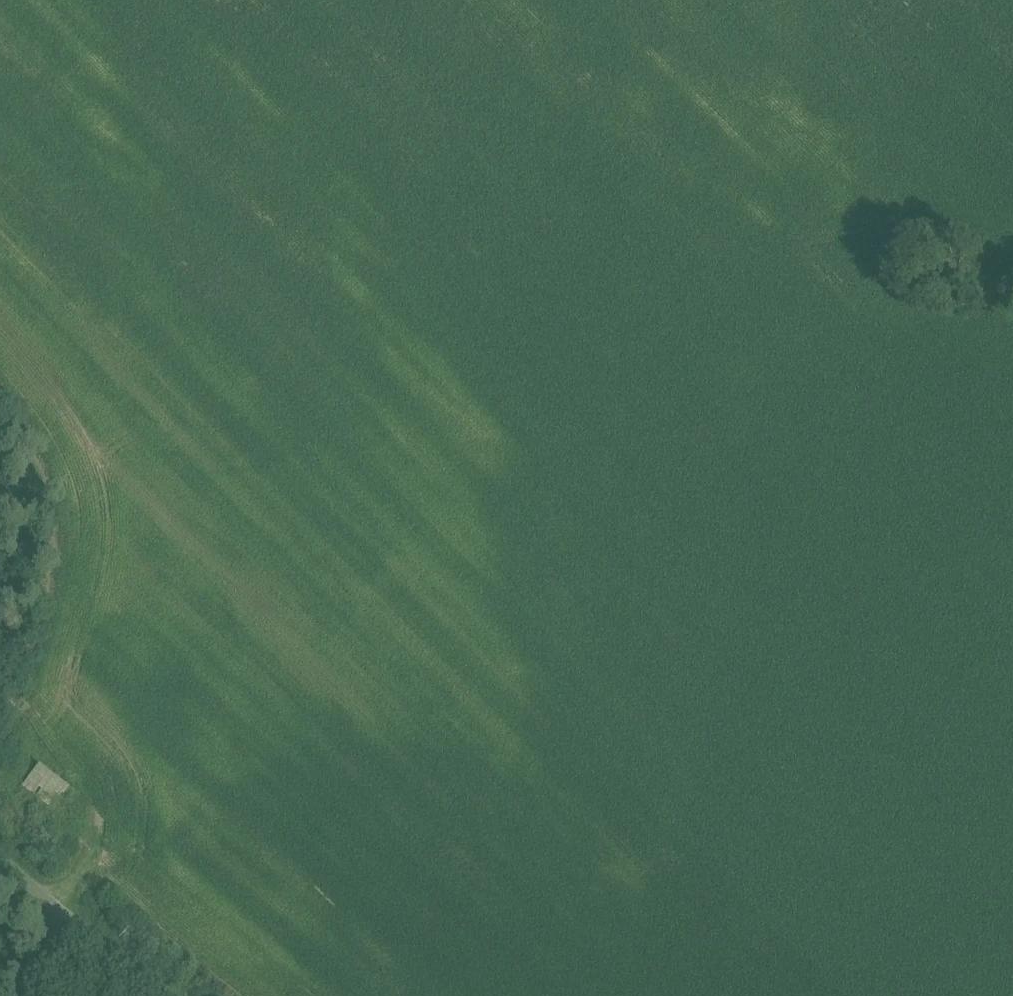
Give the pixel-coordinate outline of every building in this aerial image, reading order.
[(21,790),(51,810),(67,786),(37,766),(21,790)]
